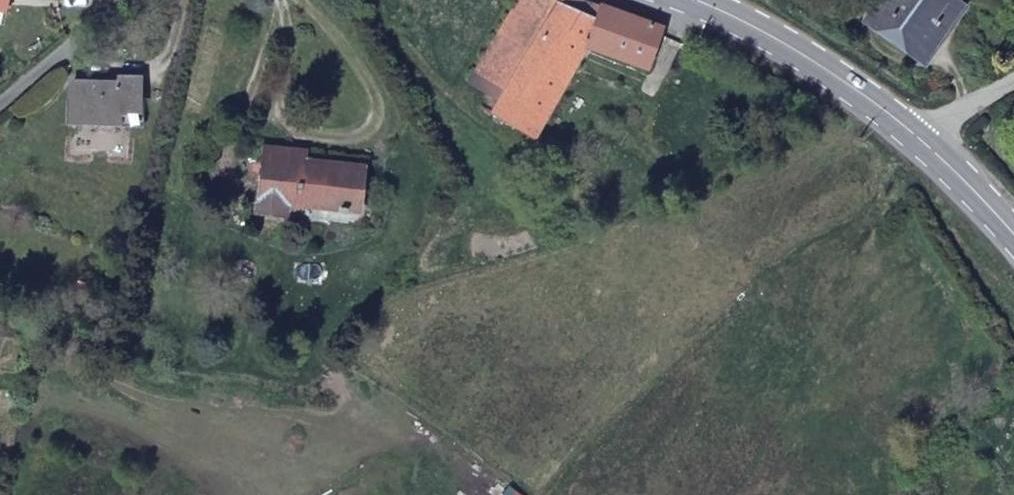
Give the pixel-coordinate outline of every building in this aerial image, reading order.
[(661,32),(596,7),(568,0),(514,0),(466,80),(463,85),(495,105),(489,116),(537,141),(587,50),(646,71),(661,32)] [(929,0),(891,0),(877,18),(904,39),(916,28),(930,40),(946,12),(929,0)] [(134,90),(72,88),(72,122),(117,123),(118,112),(132,111),(134,90)] [(257,158),(305,165),(306,158),(258,149),(257,158)] [(357,198),(361,174),(305,165),(257,158),(249,211),(281,216),(283,205),(342,215),(347,196),(357,198)] [(354,217),(357,198),(347,196),(342,215),(354,217)]
